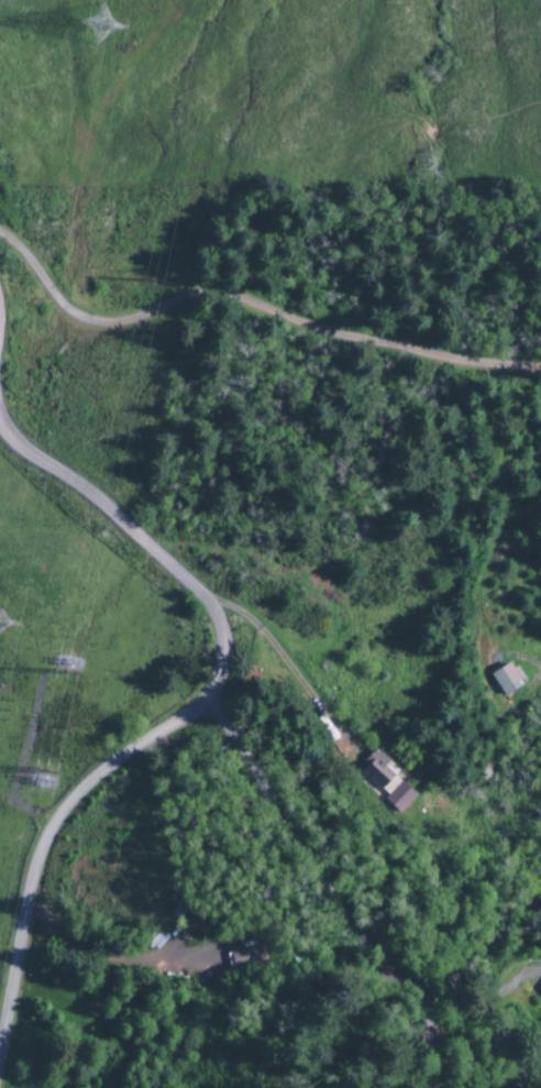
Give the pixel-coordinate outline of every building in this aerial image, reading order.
[(488,675),(503,698),(522,685),(507,663),(488,675)] [(414,796),(393,776),(397,771),(377,752),(355,777),(397,815),(414,796)] [(224,952),(227,972),(263,965),(259,945),(224,952)]
